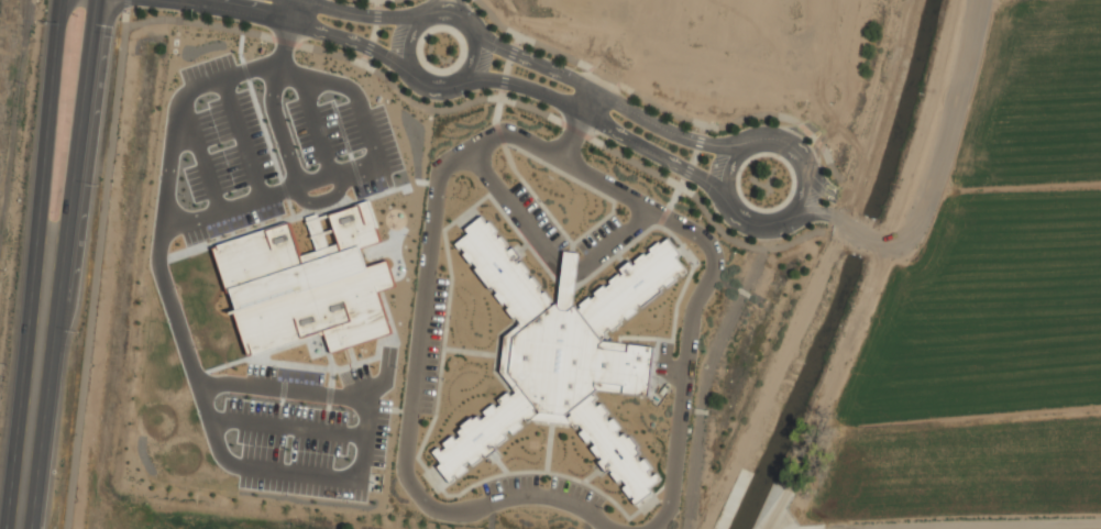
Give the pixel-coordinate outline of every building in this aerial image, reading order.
[(562,252),(561,269),(558,304),(554,306),(544,291),(542,294),(538,289),(541,287),(532,277),(530,278),(527,274),(530,272),(520,263),(518,264),(516,262),(521,257),(514,247),(508,251),(506,249),(510,246),(502,236),(498,239),(494,233),(498,231),(489,221),(486,223),(481,216),(465,230),(467,234),(455,244),(459,250),(462,247),(465,252),(463,254),(472,265),(473,263),(477,268),(474,271),(491,290),(493,287),(497,293),(494,295),(503,306),(506,304),(510,308),(506,311),(514,320),(517,319),(520,323),(504,338),(500,373),(517,394),(511,397),(507,393),(498,401),(502,406),(496,408),(493,405),(483,412),(486,417),(482,420),(478,417),(473,420),(471,418),(460,427),(462,429),(458,433),(461,437),(456,440),(452,436),(442,444),(447,449),(441,452),(438,449),(432,453),(441,463),(437,467),(450,484),(455,482),(453,478),(456,476),(459,477),(469,471),(464,466),(470,462),(473,466),(483,459),(481,455),(485,454),(486,459),(496,451),(493,448),(497,444),(498,447),(508,439),(505,433),(509,430),(513,434),(524,428),(520,422),(525,419),(528,422),(532,419),(572,425),(575,429),(580,426),(584,431),(580,433),(587,444),(592,441),(595,445),(591,449),(598,458),(602,455),(603,461),(599,463),(608,474),(612,471),(613,473),(612,475),(619,484),(623,481),(627,486),(623,488),(630,499),(634,496),(636,499),(632,502),(636,506),(652,493),(650,488),(661,480),(658,474),(653,478),(648,473),(653,470),(646,459),(640,463),(637,459),(640,454),(637,450),(639,448),(631,437),(629,439),(625,433),(620,437),(617,431),(621,429),(614,418),(609,422),(605,418),(609,415),(602,404),(597,408),(594,403),(598,399),(593,394),(597,392),(648,397),(656,349),(604,342),(602,340),(608,335),(605,333),(610,328),(613,331),(623,324),(620,321),(626,317),(628,320),(638,312),(635,309),(641,306),(642,308),(662,293),(660,289),(665,285),(668,288),(678,280),(675,277),(681,274),(682,276),(689,272),(675,256),(679,253),(669,239),(661,244),(659,242),(649,250),(651,252),(647,257),(645,254),(635,262),(637,265),(634,267),(629,262),(619,271),(624,274),(620,276),(619,274),(609,282),(613,284),(607,288),(604,286),(594,294),(596,296),(591,300),(590,297),(580,305),(582,308),(579,310),(574,306),(574,304),(576,273),(579,254),(562,252)] [(217,252),(287,229),(299,267),(356,249),(364,269),(387,263),(395,287),(378,293),(392,335),(329,356),(321,333),(251,356),(217,252)]
